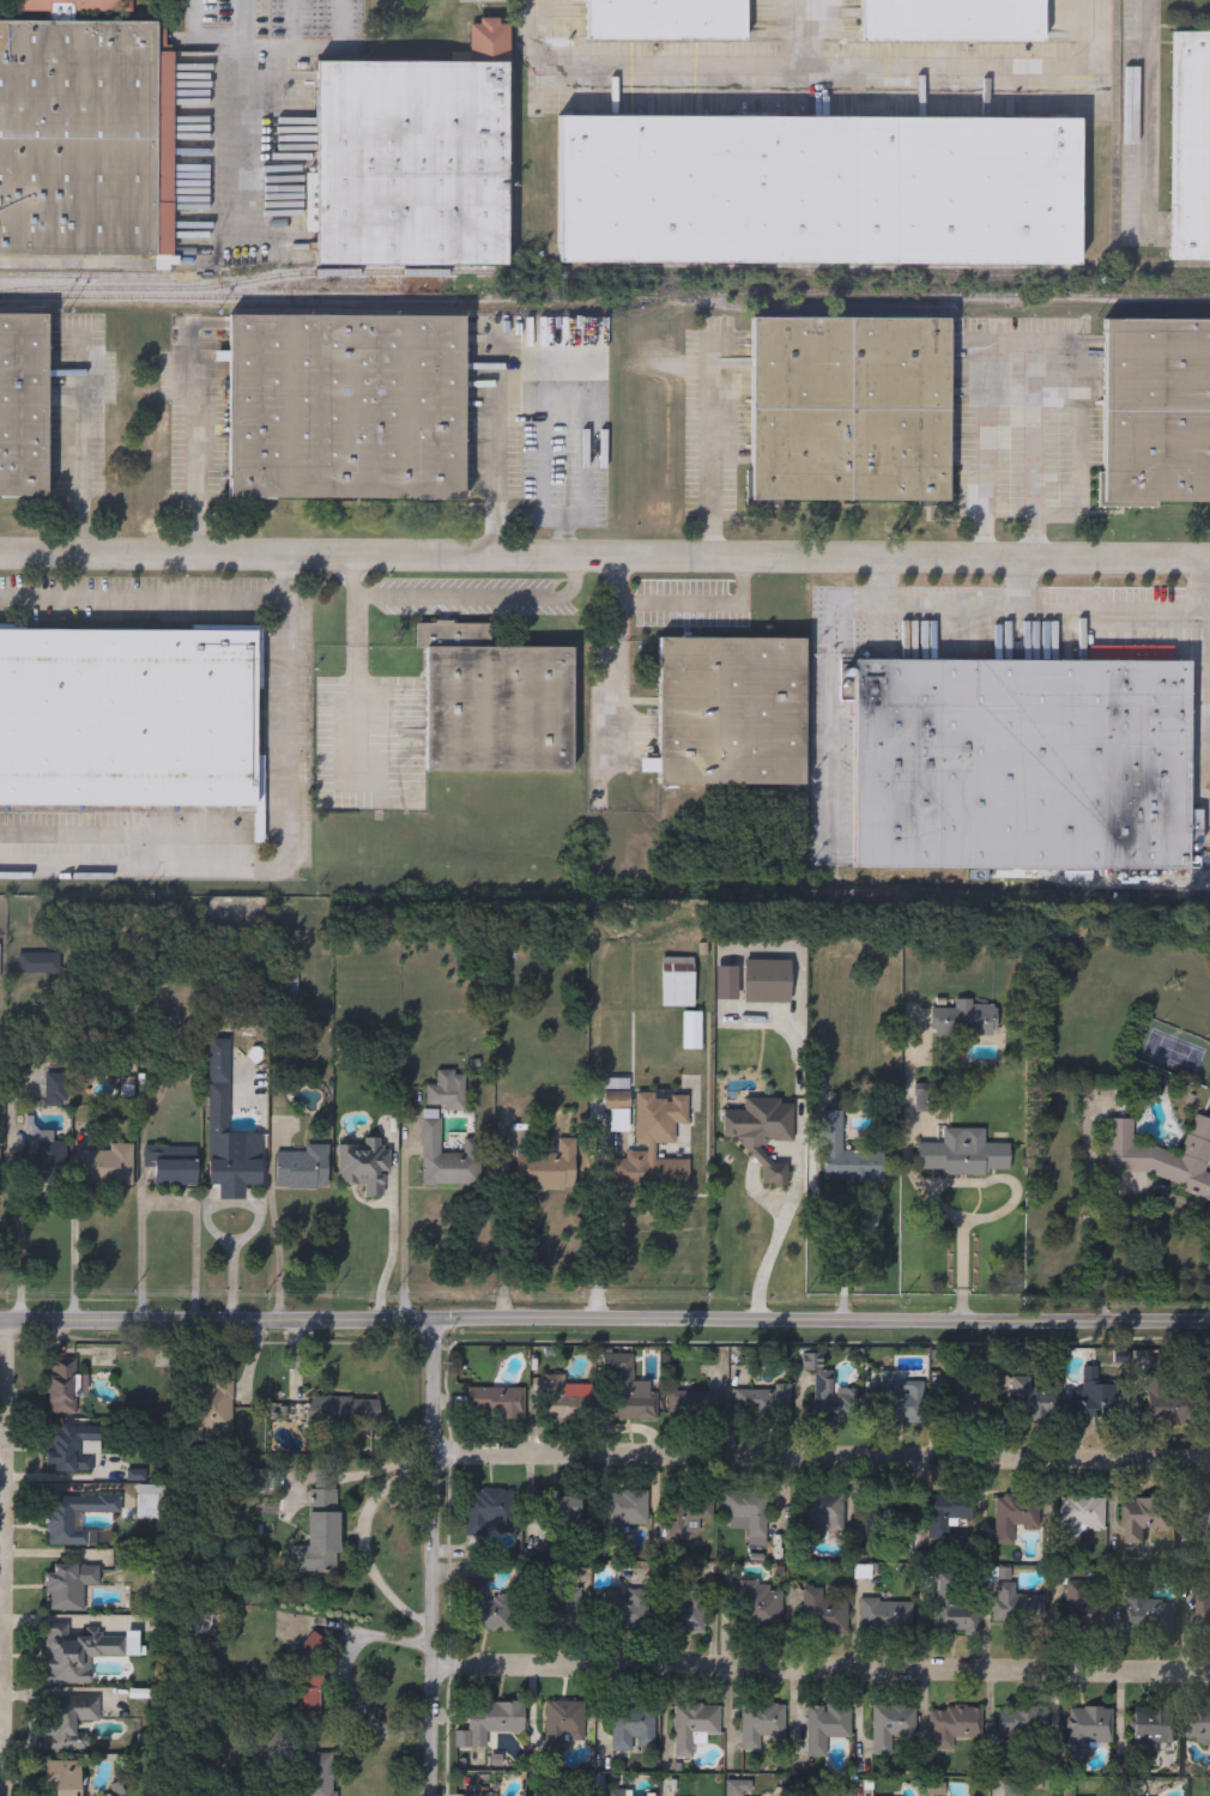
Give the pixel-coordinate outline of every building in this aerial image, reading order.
[(17,7),(17,0),(132,0),(132,8),(17,7)] [(586,41),(586,0),(746,0),(746,41),(586,41)] [(863,42),(863,0),(1045,0),(1045,42),(863,42)] [(507,265),(316,264),(317,60),(471,61),(471,20),(509,22),(507,265)] [(158,256),(0,255),(0,22),(165,23),(165,46),(159,46),(159,78),(173,78),(173,220),(159,220),(158,256)] [(1175,30),(1209,30),(1209,260),(1174,260),(1175,30)] [(1079,117),(1079,265),(559,264),(559,116),(1079,117)] [(47,497),(0,497),(0,313),(47,313),(47,497)] [(231,314),(465,315),(465,501),(230,500),(231,314)] [(949,502),(752,502),(752,318),(949,319),(949,502)] [(1103,319),(1209,319),(1209,505),(1103,504),(1103,319)] [(425,772),(426,651),(416,651),(417,623),(490,623),(490,647),(573,648),(573,772),(425,772)] [(256,806),(0,806),(0,630),(256,630),(256,806)] [(805,640),(805,786),(659,785),(659,639),(805,640)] [(855,660),(1190,661),(1188,870),(855,869),(855,660)] [(19,973),(19,953),(61,953),(61,973),(19,973)] [(664,1006),(664,957),(696,957),(696,1006),(664,1006)] [(792,959),(792,1003),(746,1003),(746,959),(792,959)] [(298,966),(298,997),(276,997),(276,966),(298,966)] [(932,1034),(933,1008),(957,1008),(957,1000),(998,1002),(998,1034),(932,1034)] [(231,1132),(264,1132),(264,1184),(246,1184),(246,1198),(220,1198),(220,1185),(210,1185),(210,1040),(231,1040),(231,1132)] [(466,1107),(428,1107),(428,1086),(438,1086),(438,1070),(466,1070),(466,1107)] [(68,1105),(47,1105),(47,1074),(68,1074),(68,1105)] [(916,1109),(916,1083),(939,1083),(939,1109),(916,1109)] [(631,1093),(631,1109),(607,1109),(607,1093),(631,1093)] [(794,1142),(778,1142),(776,1161),(788,1161),(788,1185),(763,1185),(764,1155),(743,1155),(744,1138),(725,1138),(726,1114),(744,1114),(745,1105),(794,1105),(794,1142)] [(887,1179),(823,1179),(823,1111),(845,1111),(845,1150),(885,1150),(887,1179)] [(1196,1113),(1209,1118),(1209,1166),(1208,1173),(1209,1174),(1209,1199),(1133,1171),(1107,1171),(1108,1118),(1135,1119),(1135,1144),(1150,1144),(1182,1155),(1196,1113)] [(424,1184),(424,1117),(442,1117),(442,1153),(465,1153),(465,1137),(483,1137),(483,1184),(424,1184)] [(60,1131),(60,1181),(35,1181),(35,1131),(60,1131)] [(519,1189),(519,1153),(558,1154),(559,1138),(577,1138),(576,1190),(519,1189)] [(367,1184),(340,1184),(340,1139),(388,1139),(388,1196),(367,1196),(367,1184)] [(1011,1171),(920,1173),(920,1143),(945,1142),(1011,1141),(1011,1171)] [(111,1150),(111,1144),(134,1144),(134,1184),(81,1184),(81,1150),(111,1150)] [(329,1187),(278,1187),(278,1151),(307,1151),(307,1144),(329,1144),(329,1187)] [(156,1184),(156,1163),(146,1163),(146,1148),(199,1148),(199,1184),(156,1184)] [(690,1156),(690,1189),(629,1189),(629,1156),(690,1156)] [(75,1361),(75,1415),(49,1415),(49,1361),(75,1361)] [(1082,1391),(1083,1365),(1107,1366),(1106,1389),(1117,1390),(1117,1426),(1069,1425),(1070,1391),(1082,1391)] [(658,1393),(658,1420),(611,1420),(611,1367),(633,1367),(633,1383),(645,1383),(645,1393),(658,1393)] [(896,1372),(896,1383),(924,1383),(924,1422),(878,1422),(878,1372),(896,1372)] [(563,1375),(563,1397),(580,1397),(580,1419),(544,1419),(545,1375),(563,1375)] [(1147,1426),(1147,1375),(1166,1375),(1166,1402),(1191,1402),(1191,1426),(1147,1426)] [(1008,1420),(1008,1377),(1030,1377),(1030,1390),(1052,1390),(1052,1420),(1008,1420)] [(831,1379),(831,1392),(857,1392),(857,1422),(812,1422),(812,1379),(831,1379)] [(968,1422),(944,1422),(944,1380),(968,1380),(968,1422)] [(194,1385),(231,1385),(231,1429),(194,1429),(194,1385)] [(524,1389),(524,1420),(468,1420),(468,1389),(524,1389)] [(734,1390),(791,1390),(791,1420),(733,1420),(734,1390)] [(722,1391),(722,1419),(668,1419),(668,1391),(722,1391)] [(307,1429),(305,1399),(379,1398),(379,1429),(307,1429)] [(46,1427),(97,1428),(97,1474),(44,1473),(46,1427)] [(338,1513),(338,1573),(291,1573),(291,1547),(308,1547),(307,1512),(313,1512),(313,1490),(334,1490),(335,1513),(338,1513)] [(513,1492),(513,1534),(466,1534),(467,1490),(513,1492)] [(119,1513),(80,1513),(80,1532),(108,1532),(108,1546),(46,1546),(47,1492),(119,1492),(119,1513)] [(624,1525),(624,1537),(601,1536),(601,1492),(647,1492),(647,1525),(624,1525)] [(842,1537),(804,1537),(804,1493),(842,1493),(842,1537)] [(544,1494),(581,1494),(580,1538),(544,1538),(544,1494)] [(746,1547),(748,1526),(722,1526),(722,1494),(766,1494),(766,1547),(746,1547)] [(710,1495),(712,1535),(667,1535),(666,1495),(710,1495)] [(948,1520),(948,1542),(927,1542),(927,1495),(974,1495),(974,1520),(948,1520)] [(1023,1498),(1023,1544),(996,1544),(996,1498),(1023,1498)] [(1063,1498),(1103,1499),(1102,1526),(1081,1525),(1079,1547),(1060,1546),(1063,1498)] [(1181,1500),(1209,1498),(1209,1539),(1184,1541),(1181,1500)] [(872,1531),(872,1499),(903,1499),(903,1531),(872,1531)] [(1123,1500),(1170,1500),(1170,1529),(1148,1529),(1148,1544),(1121,1543),(1123,1500)] [(44,1565),(98,1566),(98,1586),(83,1586),(83,1611),(44,1611),(44,1565)] [(1043,1596),(1042,1625),(993,1622),(996,1570),(1009,1571),(1008,1580),(1016,1580),(1015,1595),(1043,1596)] [(978,1632),(936,1631),(937,1579),(952,1579),(951,1603),(978,1603),(978,1632)] [(465,1631),(466,1582),(486,1582),(486,1597),(510,1597),(510,1631),(465,1631)] [(738,1582),(770,1583),(770,1590),(781,1590),(781,1629),(738,1629),(738,1582)] [(674,1632),(674,1586),(703,1586),(703,1632),(674,1632)] [(1066,1631),(1067,1588),(1107,1588),(1107,1632),(1066,1631)] [(1150,1589),(1150,1602),(1175,1603),(1174,1633),(1125,1633),(1126,1589),(1150,1589)] [(603,1590),(649,1591),(649,1632),(603,1631),(603,1590)] [(803,1590),(824,1590),(824,1596),(847,1596),(847,1635),(803,1635),(803,1590)] [(579,1631),(519,1628),(521,1592),(580,1595),(579,1631)] [(1193,1600),(1209,1600),(1209,1636),(1192,1635),(1193,1600)] [(912,1601),(912,1631),(859,1631),(859,1601),(912,1601)] [(43,1685),(44,1629),(123,1631),(122,1658),(89,1657),(89,1685),(43,1685)] [(98,1721),(75,1722),(75,1735),(86,1735),(86,1749),(44,1749),(44,1697),(97,1697),(98,1721)] [(524,1703),(524,1732),(486,1732),(486,1749),(454,1749),(454,1732),(467,1732),(467,1703),(524,1703)] [(585,1742),(563,1742),(563,1754),(544,1754),(544,1703),(585,1703),(585,1742)] [(740,1748),(740,1704),(786,1704),(786,1748),(740,1748)] [(674,1705),(719,1705),(719,1735),(706,1735),(706,1744),(692,1744),(692,1759),(674,1758),(674,1705)] [(852,1737),(827,1737),(828,1758),(806,1758),(806,1706),(852,1706),(852,1737)] [(872,1752),(872,1707),(913,1707),(913,1752),(872,1752)] [(654,1752),(612,1752),(612,1709),(654,1709),(654,1752)] [(978,1740),(954,1740),(954,1752),(928,1752),(928,1709),(978,1709),(978,1740)] [(1087,1761),(1067,1762),(1067,1709),(1111,1709),(1111,1743),(1087,1743),(1087,1761)] [(1135,1709),(1176,1709),(1176,1754),(1135,1754),(1135,1709)] [(999,1752),(999,1711),(1047,1710),(1047,1752),(999,1752)] [(1186,1711),(1209,1711),(1209,1746),(1186,1746),(1186,1711)] [(335,1754),(335,1795),(305,1795),(305,1754),(335,1754)] [(80,1761),(80,1795),(46,1795),(46,1761),(80,1761)] [(1023,1778),(1023,1795),(1003,1795),(1003,1778),(1023,1778)]
